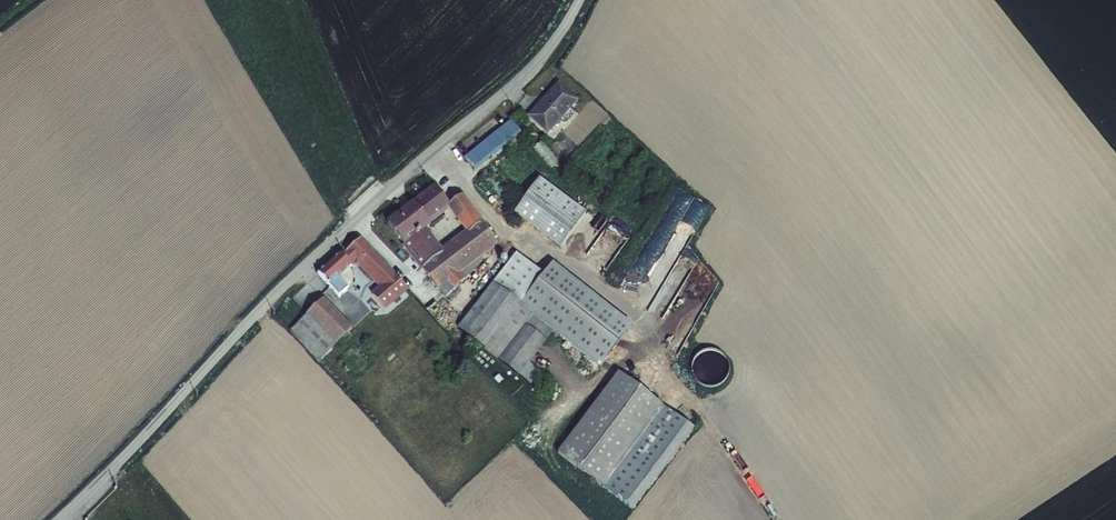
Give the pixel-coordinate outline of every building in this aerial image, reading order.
[(568,83),(538,113),(556,131),(586,101),(568,83)] [(523,122),(479,156),(487,168),(531,134),(523,122)] [(592,210),(550,178),(525,211),(566,243),(592,210)] [(522,208),(496,179),(486,188),(512,216),(522,208)] [(360,248),(372,262),(384,278),(390,274),(396,281),(364,307),(375,321),(394,306),(391,301),(412,284),(374,237),(360,248)] [(360,248),(352,254),(360,264),(364,269),(372,262),(360,248)] [(352,254),(350,252),(328,271),(346,293),(352,288),(344,278),(360,264),(352,254)] [(561,260),(529,301),(566,330),(608,362),(640,322),(561,260)] [(455,281),(446,288),(454,299),(463,291),(455,281)] [(566,330),(529,301),(505,282),(472,327),(532,376),(566,330)] [(331,298),(299,328),(329,359),(360,329),(331,298)] [(629,377),(568,453),(610,485),(670,410),(629,377)] [(640,509),(700,433),(670,410),(610,485),(640,509)]
